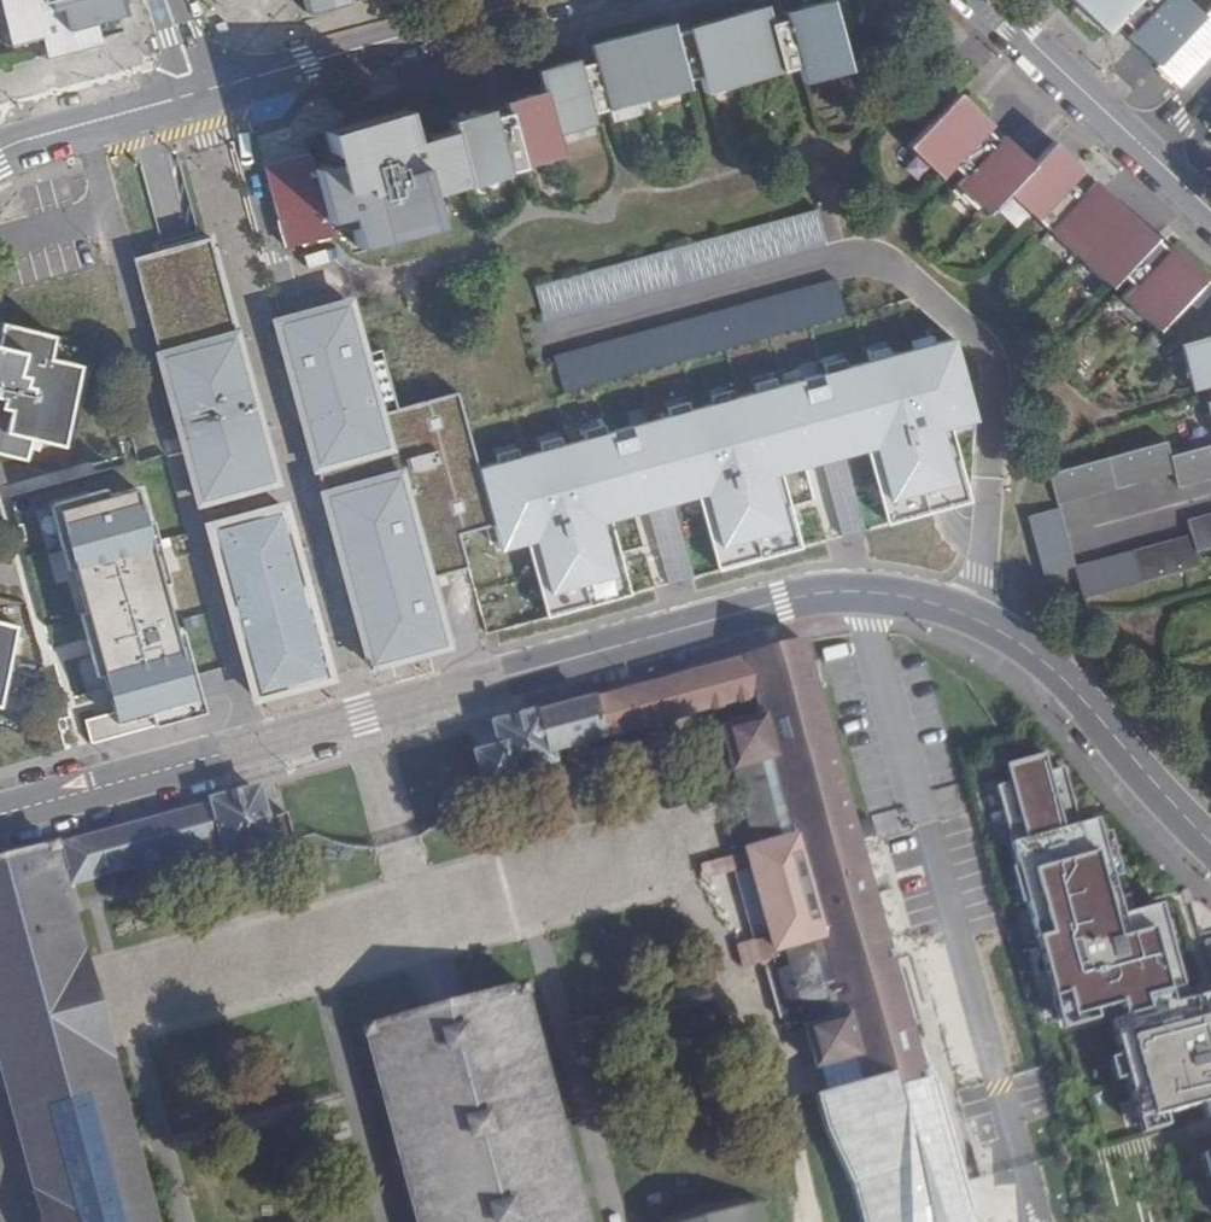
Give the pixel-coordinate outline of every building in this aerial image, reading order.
[(6,42),(27,37),(36,34),(39,43),(42,56),(94,42),(91,29),(88,20),(96,17),(119,12),(115,0),(0,0),(0,22),(6,42)] [(307,13),(347,4),(346,0),(304,0),(307,13)] [(848,71),(837,29),(853,25),(846,0),(827,0),(785,12),(785,13),(769,17),(766,6),(688,28),(687,23),(671,28),(670,23),(591,45),(594,56),(579,61),(578,59),(539,71),(544,91),(504,102),(506,106),(490,110),(490,109),(450,120),(453,131),(467,184),(469,184),(470,186),(507,176),(506,172),(562,157),(556,136),(595,125),(592,113),(607,109),(609,110),(686,89),(684,80),(701,75),(705,93),(800,68),(805,84),(848,71)] [(1107,35),(1116,26),(1121,21),(1133,32),(1127,37),(1126,38),(1157,66),(1203,17),(1185,0),(1071,0),(1107,35)] [(1203,17),(1157,66),(1181,88),(1210,56),(1210,8),(1203,17)] [(88,20),(91,29),(99,27),(96,17),(88,20)] [(36,34),(27,37),(31,45),(39,43),(36,34)] [(1122,297),(1155,330),(1185,298),(1205,276),(1172,244),(1171,245),(1159,234),(1156,237),(1097,182),(1089,191),(1077,179),(1085,170),(1055,142),(1034,164),(1004,136),(1003,136),(992,126),(992,125),(959,93),(909,147),(942,179),(955,166),(966,177),(957,185),(986,214),(1008,192),(1038,220),(1041,218),(1053,229),(1050,232),(1109,287),(1122,274),(1134,286),(1122,297)] [(429,195),(467,184),(453,131),(414,142),(406,111),(327,133),(334,156),(335,163),(328,165),(314,169),(328,222),(343,218),(351,217),(353,223),(359,247),(437,225),(429,195)] [(288,248),(332,236),(328,222),(314,169),(310,154),(265,166),(280,220),(288,248)] [(335,163),(334,156),(326,159),(328,165),(335,163)] [(821,202),(533,279),(543,317),(831,240),(821,202)] [(345,226),(353,223),(351,217),(343,218),(345,226)] [(236,329),(211,234),(132,255),(159,350),(236,329)] [(834,271),(558,345),(569,386),(845,312),(834,271)] [(1185,298),(1196,308),(1210,293),(1210,278),(1207,274),(1205,276),(1185,298)] [(366,358),(351,302),(277,322),(325,496),(409,473),(393,413),(377,355),(366,358)] [(22,458),(26,444),(27,436),(36,438),(58,443),(78,366),(54,360),(46,358),(48,350),(51,337),(0,324),(0,452),(22,458)] [(200,504),(278,483),(236,329),(159,350),(200,504)] [(1180,346),(1192,391),(1210,386),(1210,388),(1210,337),(1180,346)] [(632,594),(612,520),(700,496),(721,571),(803,548),(782,473),(869,450),(890,525),(972,503),(951,427),(975,421),(953,343),(486,471),(507,549),(528,543),(548,617),(632,594)] [(57,352),(48,350),(46,358),(54,360),(57,352)] [(494,526),(459,395),(393,413),(409,473),(436,575),(469,566),(461,534),(494,526)] [(34,446),(36,438),(27,436),(26,444),(34,446)] [(1210,479),(1210,445),(1171,456),(1167,442),(1050,473),(1058,506),(1175,473),(1179,487),(1210,479)] [(325,496),(370,666),(447,646),(428,577),(436,575),(409,473),(325,496)] [(143,491),(112,499),(109,490),(52,505),(70,572),(79,570),(90,613),(82,615),(99,678),(107,676),(116,712),(86,720),(92,743),(208,712),(187,633),(181,635),(168,585),(173,584),(157,522),(151,523),(143,491)] [(207,527),(255,702),(332,681),(283,506),(207,527)] [(1083,598),(1201,566),(1197,551),(1210,547),(1210,514),(1187,520),(1191,535),(1075,566),(1060,508),(1028,518),(1044,576),(1075,569),(1083,598)] [(5,667),(15,627),(0,623),(0,688),(5,667)] [(821,1066),(829,1094),(927,1066),(910,1032),(890,958),(882,931),(843,783),(803,641),(742,656),(743,660),(738,662),(737,660),(730,662),(727,661),(724,662),(723,664),(703,669),(702,667),(695,669),(696,671),(645,686),(644,685),(641,685),(641,687),(620,693),(618,691),(615,692),(615,694),(593,700),(592,699),(589,699),(589,700),(566,707),(565,705),(563,706),(563,708),(540,714),(539,712),(536,713),(536,716),(499,726),(497,725),(503,748),(485,754),(474,757),(483,791),(521,780),(519,771),(561,759),(558,749),(751,695),(753,703),(712,715),(724,760),(728,758),(742,811),(746,824),(736,827),(743,854),(761,918),(768,945),(779,942),(783,956),(801,1020),(795,1021),(808,1069),(821,1066)] [(1130,1138),(1168,1128),(1164,1116),(1202,1105),(1206,1120),(1210,1119),(1210,994),(1187,1000),(1172,945),(1182,943),(1175,918),(1165,920),(1161,904),(1135,911),(1125,874),(1122,874),(1110,831),(1101,834),(1097,820),(1079,825),(1063,768),(1048,772),(1044,756),(1005,766),(1009,783),(996,787),(1017,868),(1020,867),(1029,899),(1018,902),(1027,932),(1034,930),(1046,974),(1035,977),(1047,1024),(1107,1008),(1120,1057),(1109,1060),(1115,1083),(1127,1079),(1133,1102),(1121,1105),(1130,1138)] [(2,1079),(41,1221),(157,1221),(109,1050),(60,877),(68,874),(71,884),(225,841),(228,852),(270,841),(273,850),(297,843),(289,814),(287,814),(267,820),(258,791),(256,792),(255,789),(252,790),(252,792),(216,802),(216,800),(211,802),(212,804),(182,812),(181,811),(178,811),(178,813),(153,820),(153,819),(150,819),(150,821),(130,826),(128,825),(126,825),(126,827),(105,833),(104,832),(102,832),(101,833),(81,840),(80,838),(76,839),(76,840),(55,846),(54,844),(49,845),(50,849),(18,856),(18,854),(14,855),(13,857),(0,861),(0,1070),(2,1079)] [(761,918),(743,854),(724,859),(742,923),(761,918)] [(1203,942),(1210,974),(1210,939),(1203,942)] [(526,987),(362,1031),(414,1221),(590,1221),(526,987)] [(856,1221),(981,1221),(972,1212),(934,1080),(927,1066),(829,1094),(813,1098),(821,1126),(845,1179),(856,1221)] [(1200,1156),(1206,1178),(1210,1177),(1210,1153),(1200,1156)] [(700,1221),(760,1221),(756,1207),(700,1221)]
